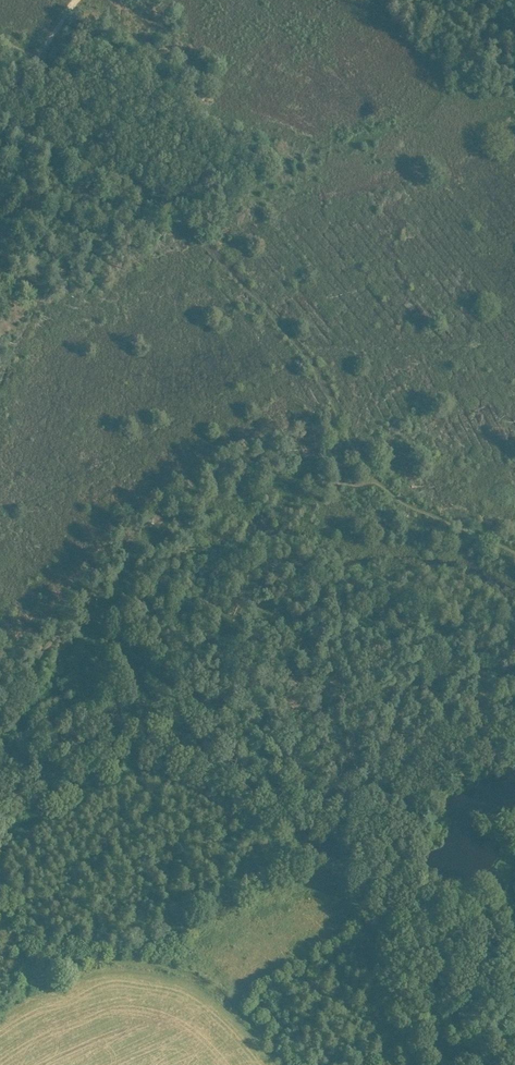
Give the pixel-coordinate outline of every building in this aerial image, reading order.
[(501,826),(506,838),(514,834),(514,820),(501,826)]
